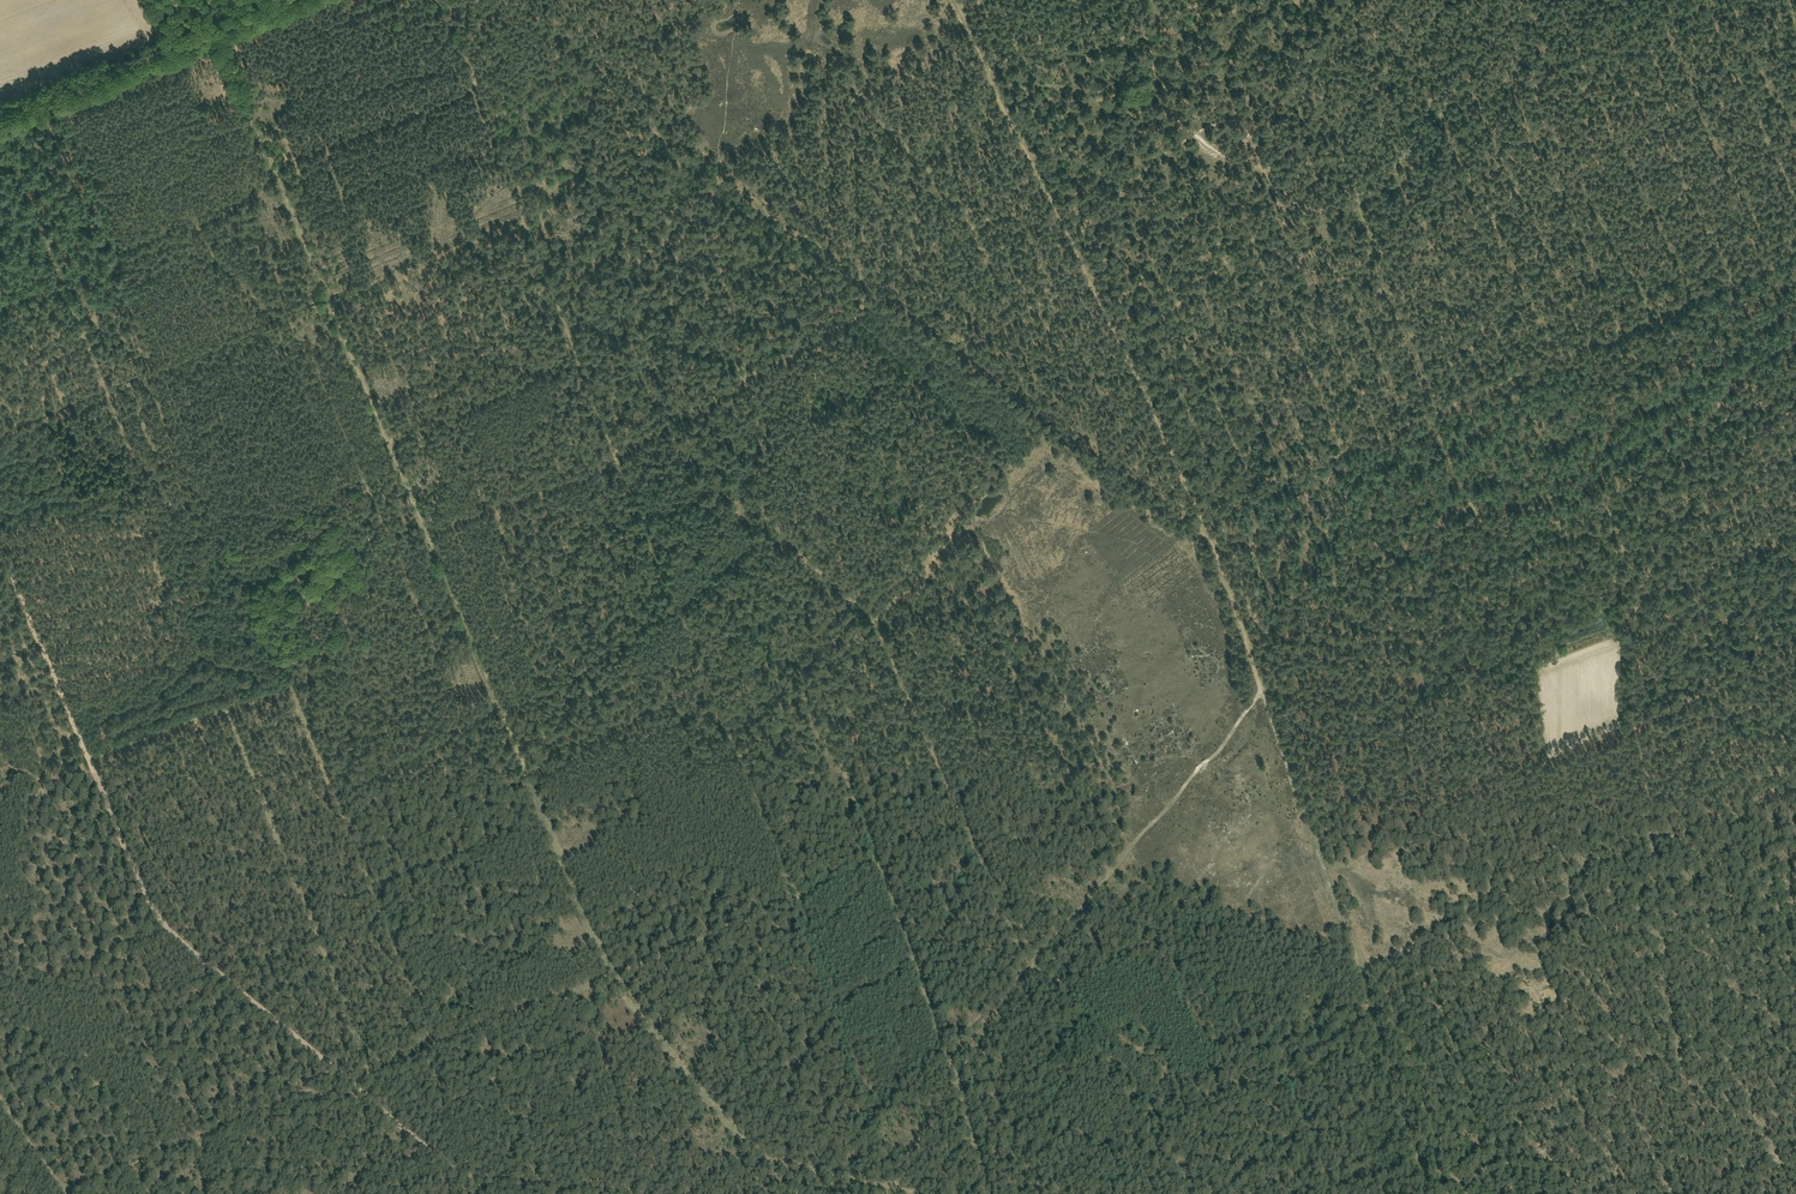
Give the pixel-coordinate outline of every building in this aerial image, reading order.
[(1242,132),(1237,136),(1240,140),(1245,135),(1242,132)]
